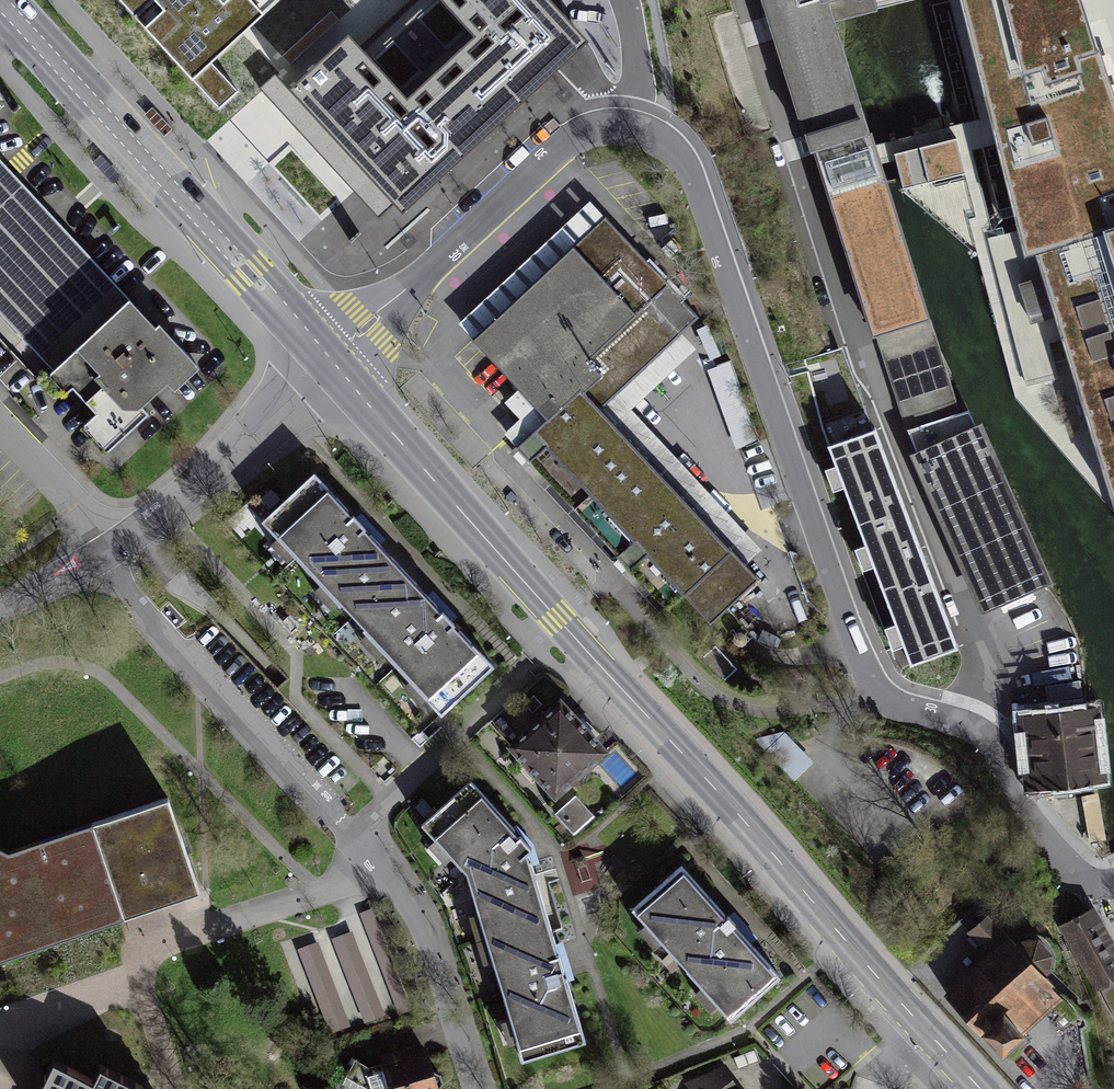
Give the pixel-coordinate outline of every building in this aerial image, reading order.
[(221,108),(239,92),(215,65),(251,32),(287,0),(163,0),(160,3),(157,0),(122,0),(221,108)] [(340,164),(522,0),(379,0),(275,94),(340,164)] [(865,134),(835,30),(825,0),(761,0),(808,152),(820,149),(865,134)] [(964,10),(967,25),(972,45),(988,117),(1025,281),(1036,278),(1085,433),(1100,481),(1105,495),(1112,515),(1113,514),(1113,103),(1087,18),(1081,0),(962,0),(964,10)] [(874,336),(926,321),(874,162),(865,134),(820,149),(874,336)] [(59,383),(139,307),(12,176),(0,164),(0,322),(59,383)] [(605,220),(474,340),(552,424),(539,435),(524,449),(550,476),(626,558),(641,574),(652,563),(713,629),(760,586),(724,547),(601,414),(701,323),(605,220)] [(205,376),(139,307),(59,383),(52,390),(70,409),(80,400),(103,424),(88,439),(113,465),(205,376)] [(917,452),(963,429),(926,321),(874,336),(917,452)] [(963,650),(850,341),(783,361),(896,670),(910,665),(963,650)] [(735,361),(713,366),(730,446),(752,442),(735,361)] [(979,617),(1047,587),(975,423),(963,429),(917,452),(910,455),(979,617)] [(264,531),(428,709),(481,660),(445,621),(361,530),(317,482),(264,531)] [(561,703),(510,747),(553,797),(604,752),(561,703)] [(1096,779),(1087,705),(1021,712),(1029,787),(1096,779)] [(795,744),(778,763),(796,778),(812,758),(795,744)] [(534,852),(470,782),(427,821),(468,870),(526,1058),(587,1037),(567,968),(534,852)] [(573,833),(595,815),(577,794),(555,812),(573,833)] [(200,891),(168,798),(9,852),(0,848),(0,959),(200,891)] [(679,865),(629,911),(729,1018),(779,972),(679,865)] [(1101,985),(1113,978),(1113,942),(1094,907),(1066,923),(1101,985)] [(1027,923),(1019,930),(1014,925),(1010,929),(990,908),(967,929),(989,954),(948,992),(1001,1050),(1045,1009),(1065,991),(1057,982),(1050,975),(1056,970),(1050,963),(1057,954),(1060,945),(1057,935),(1050,925),(1039,922),(1027,923)] [(386,1015),(359,928),(301,945),(328,1033),(386,1015)] [(1101,985),(1113,1007),(1113,978),(1101,985)] [(427,1054),(418,1057),(415,1046),(383,1057),(387,1070),(370,1076),(356,1068),(344,1088),(346,1088),(438,1088),(427,1054)] [(143,1086),(99,1065),(92,1080),(52,1060),(38,1088),(142,1088),(143,1086)]
